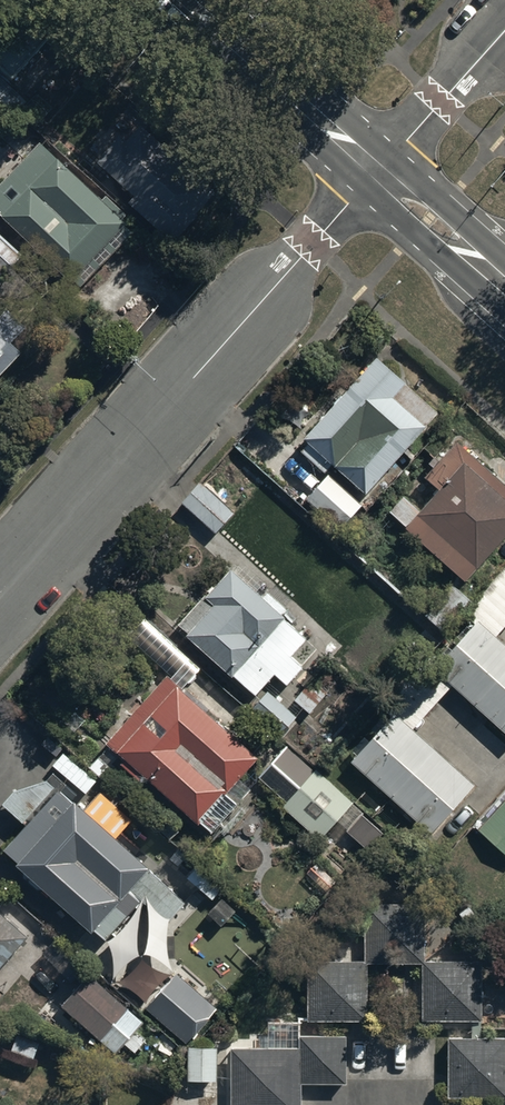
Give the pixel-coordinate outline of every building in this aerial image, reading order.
[(10,87),(51,43),(21,16),(0,39),(0,78),(10,87)] [(208,189),(138,125),(101,166),(136,198),(128,207),(163,238),(208,189)] [(40,149),(0,191),(0,222),(70,289),(73,286),(79,291),(132,236),(120,224),(124,221),(103,201),(99,206),(40,149)] [(0,235),(0,281),(1,282),(24,257),(0,235)] [(22,357),(12,347),(30,328),(9,309),(0,319),(0,381),(22,357)] [(401,393),(376,371),(298,457),(325,481),(330,475),(366,506),(426,439),(389,407),(401,393)] [(456,446),(425,480),(440,494),(424,511),(408,497),(391,516),(465,585),(504,542),(504,491),(456,446)] [(327,485),(306,508),(338,536),(358,514),(327,485)] [(177,510),(210,539),(229,518),(196,489),(177,510)] [(308,642),(232,576),(209,602),(206,599),(179,630),(189,639),(188,641),(256,700),(276,677),(288,688),(305,669),(293,658),(308,642)] [(472,605),(452,587),(425,619),(445,636),(472,605)] [(478,621),(434,670),(504,734),(504,645),(478,621)] [(156,632),(139,651),(184,692),(201,673),(156,632)] [(256,764),(163,683),(105,750),(123,765),(118,770),(140,790),(144,785),(194,829),(196,827),(210,838),(239,806),(228,797),(256,764)] [(299,721),(270,695),(253,713),(282,739),(299,721)] [(434,839),(479,788),(397,717),(353,768),(434,839)] [(354,806),(289,751),(262,783),(289,806),(285,811),(323,843),(354,806)] [(85,815),(50,783),(20,794),(7,808),(31,829),(8,855),(23,868),(20,871),(30,879),(26,882),(40,895),(43,892),(96,938),(100,933),(111,944),(149,901),(173,922),(189,904),(119,842),(135,824),(103,796),(85,815)] [(478,828),(504,853),(504,799),(478,828)] [(385,835),(364,817),(349,834),(370,852),(385,835)] [(237,912),(222,900),(206,918),(222,931),(237,912)] [(306,965),(305,1022),(369,1023),(370,968),(418,968),(418,1027),(481,1028),(481,965),(425,964),(425,905),(365,905),(364,965),(306,965)] [(0,917),(0,972),(28,941),(0,917)] [(219,1016),(175,977),(146,1010),(190,1049),(219,1016)] [(128,1016),(88,979),(60,1008),(99,1046),(128,1016)] [(230,1104),(299,1104),(299,1087),(344,1087),(344,1039),(300,1038),(300,1025),(268,1025),(267,1054),(230,1053),(230,1104)] [(448,1044),(447,1102),(504,1103),(504,1043),(448,1044)] [(216,1053),(187,1052),(187,1085),(215,1086),(216,1053)]
